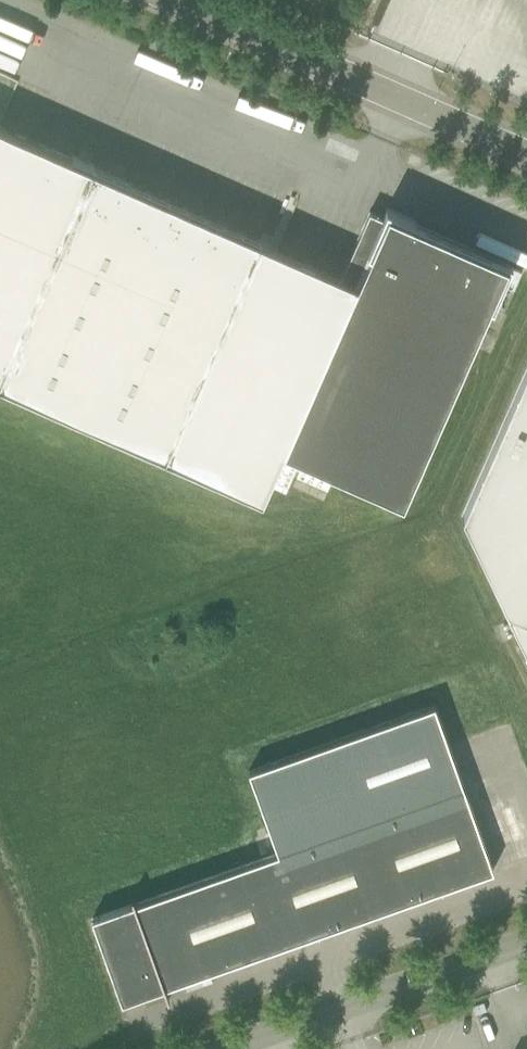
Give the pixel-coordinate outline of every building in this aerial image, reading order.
[(387,208),(382,217),(370,211),(340,277),(260,241),(93,168),(94,165),(73,155),(71,158),(0,127),(0,384),(168,458),(169,457),(265,500),(271,485),(289,493),(296,475),(326,488),(334,472),(403,503),(508,265),(414,223),(416,220),(387,208)] [(463,515),(526,651),(526,370),(463,515)] [(250,770),(279,852),(135,903),(133,897),(132,897),(134,904),(92,918),(122,1002),(143,995),(146,1002),(166,995),(167,999),(169,998),(165,987),(493,870),(435,705),(250,770)]
